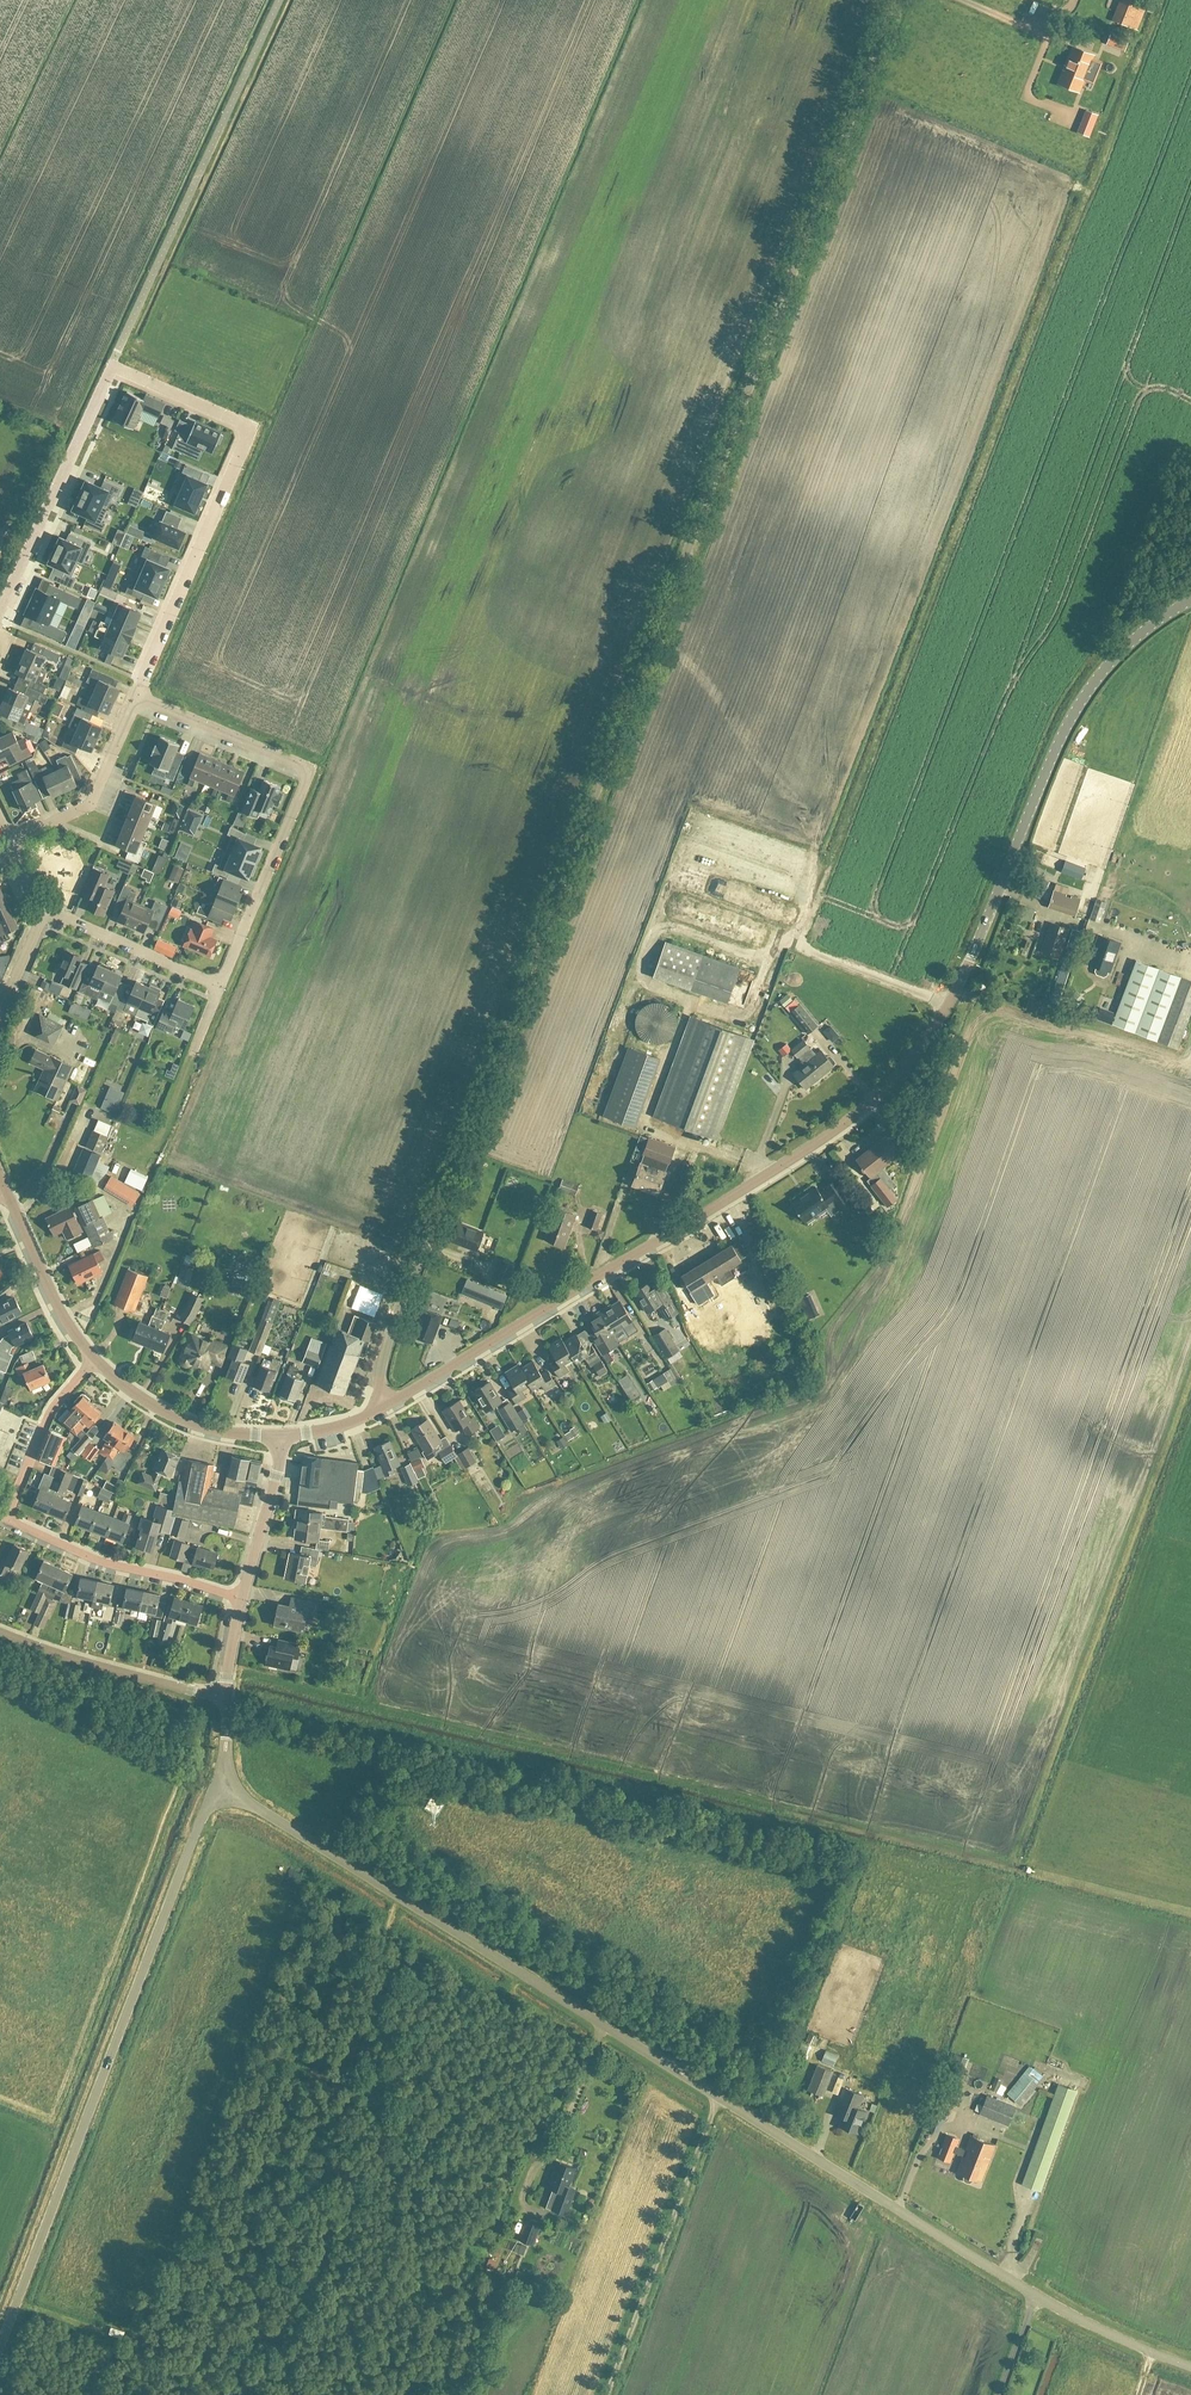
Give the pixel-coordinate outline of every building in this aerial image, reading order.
[(1115,21),(1135,30),(1142,12),(1147,2),(1143,0),(1123,0),(1122,4),(1115,21)] [(1128,41),(1111,34),(1107,43),(1125,50),(1128,41)] [(1097,59),(1101,49),(1090,45),(1086,54),(1072,48),(1058,84),(1079,92),(1092,57),(1097,59)] [(1080,126),(1078,132),(1090,137),(1092,131),(1098,115),(1087,110),(1080,126)] [(253,320),(248,331),(270,341),(275,329),(253,320)] [(248,331),(244,342),(266,351),(270,341),(248,331)] [(244,342),(239,352),(261,362),(266,351),(244,342)] [(239,352),(235,363),(257,372),(261,362),(239,352)] [(235,363),(230,373),(252,383),(257,372),(235,363)] [(230,373),(225,384),(247,394),(252,383),(230,373)] [(118,409),(113,421),(133,430),(138,418),(154,426),(158,418),(164,404),(146,396),(144,400),(127,393),(119,409),(118,409)] [(221,434),(195,422),(189,436),(180,432),(173,449),(183,453),(187,442),(213,454),(217,443),(220,444),(223,436),(221,435),(221,434)] [(299,422),(295,433),(316,442),(320,431),(299,422)] [(295,433),(290,444),(311,452),(316,442),(295,433)] [(290,444),(286,454),(307,463),(311,452),(290,444)] [(286,454),(282,465),(303,473),(307,463),(286,454)] [(176,505),(195,513),(207,484),(199,481),(203,473),(185,465),(181,474),(188,477),(176,505)] [(282,465),(277,476),(298,485),(303,473),(282,465)] [(81,493),(79,496),(107,509),(114,495),(118,497),(121,489),(104,481),(101,488),(86,481),(84,484),(82,483),(78,492),(81,493)] [(101,522),(107,509),(79,496),(78,499),(75,498),(72,506),(74,507),(72,510),(87,517),(84,524),(101,532),(105,524),(101,522)] [(154,538),(179,549),(186,533),(176,528),(177,525),(179,525),(182,518),(167,511),(162,522),(161,522),(154,538)] [(368,520),(362,532),(385,541),(390,529),(368,520)] [(60,538),(54,550),(79,562),(82,564),(91,544),(70,534),(67,540),(60,538)] [(252,535),(243,556),(255,561),(264,540),(252,535)] [(264,540),(255,561),(267,566),(276,545),(264,540)] [(276,545),(267,566),(279,571),(288,550),(276,545)] [(137,572),(164,584),(165,581),(167,582),(171,574),(169,573),(170,570),(158,564),(162,554),(145,547),(141,558),(143,559),(137,572)] [(54,550),(48,564),(56,567),(54,571),(53,571),(49,578),(61,583),(65,574),(72,577),(79,562),(54,550)] [(288,550),(279,571),(291,576),(300,555),(288,550)] [(300,555),(291,576),(304,581),(312,560),(300,555)] [(324,565),(315,586),(326,591),(335,570),(324,565)] [(335,570),(326,591),(337,595),(346,574),(335,570)] [(157,598),(164,584),(137,572),(131,585),(129,584),(125,593),(142,600),(145,593),(157,598)] [(346,574),(337,595),(347,599),(356,578),(346,574)] [(356,578),(347,599),(359,604),(367,583),(356,578)] [(37,589),(31,602),(55,613),(60,601),(77,609),(82,599),(49,584),(45,593),(37,589)] [(89,600),(83,613),(90,616),(95,603),(89,600)] [(49,624),(55,613),(31,602),(25,614),(34,618),(29,627),(62,642),(66,632),(49,624)] [(141,613),(121,604),(116,613),(110,610),(107,615),(114,618),(136,628),(136,627),(135,627),(141,613)] [(114,618),(111,625),(101,620),(100,623),(93,620),(91,625),(130,642),(133,634),(136,628),(114,618)] [(105,662),(111,665),(116,653),(123,656),(129,642),(130,642),(91,625),(89,630),(98,634),(97,637),(106,641),(103,647),(110,650),(105,662)] [(74,633),(67,646),(75,650),(81,636),(74,633)] [(27,649),(21,661),(40,669),(46,657),(57,662),(60,655),(45,648),(42,656),(27,649)] [(47,673),(40,669),(21,661),(16,673),(31,680),(28,687),(43,694),(47,686),(42,684),(47,673)] [(69,679),(75,670),(69,667),(64,676),(69,679)] [(96,686),(94,692),(114,701),(120,689),(103,681),(106,674),(92,668),(86,682),(96,686)] [(71,699),(73,687),(67,685),(64,698),(71,699)] [(9,688),(4,700),(30,712),(35,700),(45,704),(48,696),(43,694),(28,687),(25,694),(9,688)] [(109,713),(114,701),(94,692),(91,697),(87,695),(85,699),(80,697),(76,704),(82,706),(84,702),(109,713)] [(30,712),(4,700),(0,709),(0,712),(14,719),(11,725),(24,731),(27,724),(25,723),(30,712)] [(69,726),(77,730),(97,739),(103,727),(90,721),(93,714),(77,707),(69,726)] [(92,751),(97,739),(77,730),(74,736),(67,734),(62,746),(76,752),(79,745),(92,751)] [(31,754),(24,739),(18,742),(13,732),(0,738),(0,760),(12,754),(16,761),(31,754)] [(150,764),(168,771),(165,778),(173,781),(180,765),(172,761),(179,745),(161,737),(157,746),(155,745),(152,754),(153,755),(150,764)] [(205,784),(215,760),(200,754),(190,778),(188,785),(192,787),(195,780),(205,784)] [(56,760),(60,768),(55,770),(65,791),(77,785),(70,771),(77,768),(71,755),(67,757),(66,755),(56,760)] [(215,760),(205,784),(215,788),(212,795),(217,797),(220,790),(230,766),(215,760)] [(53,796),(65,791),(55,770),(51,773),(49,769),(45,766),(38,769),(31,773),(34,778),(38,788),(47,784),(52,795),(53,796)] [(230,766),(220,790),(229,794),(226,801),(231,803),(234,796),(244,772),(230,766)] [(17,773),(19,779),(10,783),(14,790),(23,810),(36,805),(34,802),(41,799),(26,769),(17,773)] [(257,818),(260,811),(269,815),(273,804),(278,807),(283,794),(278,792),(280,787),(264,780),(259,792),(251,788),(247,799),(241,812),(257,818)] [(131,808),(151,817),(156,804),(136,796),(131,808)] [(182,818),(186,810),(181,807),(176,815),(182,818)] [(126,820),(146,829),(151,817),(131,808),(126,820)] [(121,832),(141,841),(146,829),(126,820),(121,832)] [(194,835),(198,826),(186,821),(182,830),(194,835)] [(232,837),(226,851),(256,864),(261,853),(259,853),(261,848),(243,840),(246,834),(230,827),(227,835),(232,837)] [(146,842),(141,841),(121,832),(116,845),(118,845),(129,850),(126,857),(138,862),(146,842)] [(227,878),(230,871),(248,879),(250,874),(252,875),(256,864),(226,851),(220,866),(215,864),(212,872),(227,878)] [(1067,860),(1062,872),(1082,880),(1087,868),(1067,860)] [(103,915),(114,891),(103,886),(108,875),(94,869),(83,894),(91,897),(87,908),(103,915)] [(144,878),(154,882),(157,873),(147,869),(144,878)] [(236,906),(241,893),(238,892),(241,886),(219,876),(214,889),(219,891),(216,898),(236,906)] [(1056,884),(1054,891),(1066,894),(1068,888),(1056,884)] [(131,927),(140,905),(133,902),(136,893),(131,891),(132,889),(124,885),(117,900),(125,904),(117,921),(131,927)] [(1066,894),(1054,891),(1049,908),(1075,916),(1080,899),(1072,896),(1071,900),(1065,898),(1066,894)] [(231,919),(236,906),(216,898),(214,903),(212,903),(205,904),(204,907),(199,906),(196,912),(221,923),(224,916),(231,919)] [(1106,903),(1097,900),(1091,918),(1100,921),(1106,903)] [(150,917),(161,922),(168,906),(155,901),(151,910),(140,905),(131,927),(144,933),(150,917)] [(13,915),(7,903),(0,906),(0,921),(13,915)] [(13,915),(0,921),(0,942),(9,938),(7,932),(18,927),(13,915)] [(180,935),(186,921),(172,915),(166,928),(180,935)] [(214,929),(196,921),(192,930),(190,929),(183,945),(210,956),(211,953),(214,952),(217,945),(215,943),(217,940),(210,937),(214,929)] [(1060,957),(1069,928),(1052,922),(1042,951),(1060,957)] [(1108,974),(1109,970),(1111,971),(1121,942),(1100,934),(1090,964),(1098,967),(1097,971),(1098,973),(1105,976),(1108,974)] [(739,969),(665,943),(653,977),(727,1003),(739,969)] [(67,951),(58,972),(67,976),(64,983),(76,988),(87,964),(80,961),(81,957),(67,951)] [(1136,961),(1112,1024),(1177,1048),(1190,1012),(1190,982),(1136,961)] [(98,997),(101,989),(110,970),(108,969),(109,968),(108,966),(101,963),(100,964),(99,965),(98,964),(93,975),(87,973),(80,989),(98,997)] [(112,971),(110,970),(101,989),(107,992),(105,997),(106,1000),(118,1005),(124,991),(117,988),(122,975),(121,975),(121,973),(121,972),(114,969),(113,969),(112,971)] [(118,1005),(117,1007),(129,1013),(132,1005),(139,1007),(148,987),(136,981),(130,994),(124,991),(118,1005)] [(160,1009),(154,1006),(160,992),(148,987),(139,1007),(136,1014),(148,1019),(146,1023),(153,1026),(160,1009)] [(785,1007),(789,1004),(793,1001),(787,994),(780,1001),(785,1007)] [(162,1014),(156,1028),(165,1031),(166,1029),(171,1031),(174,1025),(184,1029),(193,1007),(178,1000),(170,1017),(162,1014)] [(677,1026),(677,1024),(677,1021),(676,1019),(675,1016),(674,1013),(672,1011),(670,1008),(667,1006),(665,1005),(661,1004),(658,1003),(655,1003),(652,1003),(650,1004),(647,1005),(645,1006),(643,1008),(641,1009),(639,1012),(637,1014),(636,1017),(635,1020),(635,1024),(635,1027),(636,1030),(637,1033),(639,1036),(641,1038),(643,1040),(645,1041),(647,1043),(649,1044),(652,1044),(655,1045),(658,1045),(661,1044),(664,1043),(667,1041),(670,1039),(672,1037),(674,1034),(675,1032),(676,1029),(677,1026)] [(791,1012),(808,1034),(818,1026),(801,1004),(791,1012)] [(55,1044),(64,1026),(40,1014),(31,1032),(55,1044)] [(716,1140),(718,1134),(753,1040),(691,1018),(655,1117),(716,1140)] [(807,1036),(817,1048),(822,1044),(812,1032),(807,1036)] [(798,1045),(823,1075),(834,1066),(834,1065),(835,1064),(835,1062),(831,1056),(829,1056),(827,1057),(822,1050),(815,1055),(809,1048),(810,1047),(804,1040),(798,1045)] [(823,1075),(798,1045),(792,1049),(798,1057),(798,1056),(802,1061),(800,1063),(802,1066),(793,1073),(806,1089),(823,1075)] [(44,1069),(66,1080),(73,1066),(50,1055),(50,1056),(36,1049),(30,1062),(44,1069)] [(57,1100),(66,1080),(44,1069),(34,1089),(57,1100)] [(75,1115),(80,1104),(85,1106),(91,1091),(79,1085),(68,1111),(75,1115)] [(107,1093),(101,1108),(116,1114),(122,1099),(107,1093)] [(631,1126),(636,1113),(609,1103),(604,1116),(631,1126)] [(62,1126),(65,1112),(55,1110),(52,1124),(62,1126)] [(94,1130),(87,1147),(101,1153),(108,1136),(94,1130)] [(902,1154),(902,1153),(888,1134),(887,1135),(857,1159),(856,1159),(870,1178),(871,1178),(874,1183),(871,1185),(871,1186),(887,1206),(887,1207),(888,1207),(898,1199),(898,1198),(890,1189),(896,1185),(883,1168),(901,1153),(902,1154)] [(644,1155),(641,1164),(665,1173),(668,1164),(669,1164),(674,1148),(649,1139),(649,1140),(644,1153),(644,1154),(643,1154),(644,1155)] [(90,1179),(100,1155),(84,1149),(74,1172),(90,1179)] [(93,1179),(103,1184),(112,1167),(102,1162),(93,1179)] [(640,1163),(632,1185),(658,1195),(666,1173),(665,1173),(641,1164),(640,1163)] [(685,1166),(681,1177),(686,1179),(690,1168),(685,1166)] [(127,1183),(145,1191),(151,1177),(133,1169),(127,1183)] [(106,1189),(137,1208),(145,1195),(114,1176),(106,1189)] [(575,1195),(579,1185),(563,1179),(559,1189),(575,1195)] [(852,1203),(843,1189),(836,1179),(824,1187),(826,1190),(820,1194),(816,1187),(792,1203),(793,1205),(791,1206),(796,1213),(798,1212),(805,1222),(828,1205),(828,1204),(833,1200),(841,1211),(852,1203)] [(100,1218),(92,1199),(75,1208),(84,1227),(94,1247),(110,1240),(104,1227),(107,1226),(103,1216),(100,1218)] [(66,1238),(82,1231),(70,1206),(47,1217),(54,1234),(63,1230),(66,1238)] [(564,1246),(575,1215),(554,1207),(548,1222),(551,1223),(545,1240),(564,1246)] [(874,1209),(863,1217),(868,1222),(878,1214),(874,1209)] [(597,1230),(597,1229),(603,1214),(593,1210),(587,1227),(596,1230),(597,1230)] [(476,1251),(483,1233),(459,1224),(452,1241),(476,1251)] [(732,1245),(715,1255),(725,1270),(725,1271),(716,1276),(722,1285),(734,1278),(728,1269),(741,1261),(741,1260),(733,1246),(732,1246),(732,1245)] [(78,1283),(102,1272),(93,1254),(69,1265),(78,1283)] [(715,1255),(682,1276),(691,1291),(689,1292),(698,1306),(715,1296),(706,1282),(715,1277),(716,1276),(725,1271),(725,1270),(715,1255)] [(514,1265),(503,1261),(498,1274),(509,1278),(514,1265)] [(192,1285),(196,1270),(185,1266),(181,1281),(192,1285)] [(139,1310),(142,1302),(138,1300),(148,1276),(128,1268),(113,1304),(133,1312),(135,1309),(139,1310)] [(462,1294),(473,1298),(478,1285),(467,1281),(462,1294)] [(661,1285),(654,1289),(650,1282),(634,1292),(647,1312),(657,1306),(666,1320),(678,1313),(661,1285)] [(762,1295),(769,1303),(774,1299),(767,1290),(762,1295)] [(195,1316),(204,1299),(193,1294),(184,1311),(180,1318),(190,1324),(195,1316)] [(12,1319),(11,1317),(21,1311),(14,1297),(0,1305),(0,1325),(12,1319)] [(620,1301),(602,1312),(609,1322),(604,1325),(611,1335),(613,1333),(613,1334),(623,1328),(629,1337),(638,1332),(632,1322),(633,1322),(620,1301)] [(268,1304),(263,1318),(272,1322),(278,1308),(268,1304)] [(147,1345),(161,1310),(156,1308),(154,1316),(152,1315),(149,1325),(139,1322),(136,1330),(135,1329),(133,1330),(130,1337),(131,1338),(133,1339),(132,1340),(147,1345)] [(419,1323),(414,1336),(431,1343),(442,1316),(424,1309),(423,1313),(420,1312),(417,1322),(419,1323)] [(166,1312),(161,1310),(147,1345),(154,1348),(153,1349),(154,1350),(159,1352),(161,1351),(161,1350),(162,1351),(169,1333),(161,1330),(164,1321),(163,1321),(166,1312)] [(596,1330),(590,1334),(592,1338),(602,1354),(608,1363),(614,1359),(608,1350),(619,1344),(613,1334),(613,1333),(611,1335),(604,1325),(609,1322),(602,1312),(589,1320),(596,1330)] [(363,1358),(376,1323),(355,1315),(348,1333),(337,1328),(331,1345),(329,1344),(314,1383),(344,1395),(359,1356),(363,1358)] [(248,1351),(259,1355),(273,1323),(261,1318),(248,1351)] [(777,1342),(793,1335),(787,1319),(770,1327),(777,1342)] [(8,1339),(6,1341),(2,1349),(0,1348),(0,1368),(7,1370),(12,1355),(9,1354),(12,1347),(15,1345),(15,1346),(33,1337),(26,1323),(9,1332),(11,1336),(7,1338),(8,1339)] [(653,1336),(667,1359),(667,1358),(679,1351),(680,1350),(667,1328),(653,1336)] [(564,1343),(573,1358),(573,1359),(576,1363),(584,1357),(591,1367),(593,1366),(601,1361),(591,1344),(586,1348),(577,1334),(564,1342),(564,1343)] [(221,1366),(228,1347),(214,1341),(213,1344),(190,1335),(181,1358),(180,1361),(181,1363),(183,1365),(186,1366),(188,1366),(191,1365),(192,1363),(207,1368),(210,1361),(221,1366)] [(564,1343),(564,1342),(562,1338),(549,1347),(558,1361),(552,1365),(561,1378),(571,1372),(565,1363),(573,1359),(573,1358),(564,1343)] [(241,1382),(248,1363),(243,1361),(247,1350),(232,1344),(228,1355),(234,1358),(226,1376),(241,1382)] [(291,1359),(294,1351),(288,1349),(285,1357),(291,1359)] [(323,1354),(308,1349),(302,1363),(318,1368),(323,1354)] [(262,1390),(262,1389),(268,1391),(273,1380),(274,1380),(278,1372),(281,1362),(273,1359),(270,1368),(261,1365),(253,1385),(256,1386),(255,1388),(262,1390)] [(531,1385),(530,1385),(532,1389),(541,1384),(545,1391),(556,1384),(548,1370),(542,1374),(534,1360),(521,1367),(531,1385)] [(601,1361),(593,1366),(599,1376),(607,1371),(601,1361)] [(31,1389),(50,1380),(44,1365),(31,1370),(27,1363),(17,1368),(20,1375),(24,1373),(31,1389)] [(521,1367),(519,1363),(506,1370),(514,1384),(508,1388),(516,1402),(526,1396),(522,1390),(530,1385),(531,1385),(521,1367)] [(279,1394),(286,1397),(285,1399),(293,1402),(294,1400),(295,1400),(303,1379),(295,1376),(298,1368),(290,1365),(287,1373),(279,1394)] [(657,1377),(647,1384),(651,1391),(656,1388),(657,1389),(663,1385),(657,1377)] [(512,1431),(523,1424),(510,1402),(504,1406),(489,1382),(474,1391),(486,1412),(496,1406),(512,1431)] [(75,1404),(70,1410),(71,1411),(61,1421),(70,1429),(92,1404),(89,1401),(90,1399),(84,1393),(81,1394),(73,1402),(75,1404)] [(468,1435),(479,1428),(475,1420),(472,1422),(459,1401),(443,1411),(456,1431),(463,1427),(468,1435)] [(70,1429),(81,1438),(72,1449),(78,1454),(92,1438),(82,1429),(87,1424),(90,1427),(102,1413),(92,1404),(70,1429)] [(427,1460),(439,1453),(445,1463),(457,1456),(451,1445),(445,1449),(439,1440),(427,1420),(412,1430),(425,1451),(423,1452),(427,1460)] [(99,1452),(107,1457),(125,1429),(114,1422),(104,1438),(107,1440),(99,1452)] [(567,1435),(572,1441),(583,1434),(578,1427),(567,1435)] [(125,1429),(107,1457),(105,1459),(121,1470),(131,1454),(126,1451),(136,1436),(125,1429)] [(49,1430),(46,1436),(37,1458),(42,1461),(54,1466),(63,1444),(66,1438),(49,1430)] [(564,1449),(569,1445),(564,1437),(559,1440),(564,1449)] [(399,1465),(397,1459),(389,1441),(375,1447),(382,1464),(381,1465),(385,1476),(394,1472),(392,1468),(399,1465)] [(99,1449),(89,1442),(81,1453),(91,1460),(99,1449)] [(533,1466),(521,1442),(510,1448),(522,1472),(533,1466)] [(477,1461),(469,1447),(457,1455),(465,1468),(477,1461)] [(171,1475),(179,1455),(163,1449),(158,1461),(157,1461),(154,1469),(156,1469),(153,1476),(143,1472),(138,1483),(156,1490),(161,1479),(160,1479),(163,1472),(171,1475)] [(412,1460),(421,1456),(418,1449),(409,1453),(412,1460)] [(232,1456),(224,1491),(222,1500),(239,1503),(253,1506),(262,1462),(261,1462),(261,1461),(241,1457),(241,1458),(232,1456)] [(331,1500),(353,1502),(358,1469),(358,1462),(303,1456),(297,1505),(298,1505),(329,1509),(331,1500)] [(173,1514),(190,1518),(234,1527),(239,1503),(222,1500),(224,1491),(209,1487),(214,1465),(188,1459),(185,1475),(180,1474),(179,1482),(173,1514)] [(461,1463),(452,1467),(455,1475),(464,1471),(461,1463)] [(49,1512),(60,1486),(66,1471),(53,1465),(49,1474),(54,1477),(48,1492),(40,1489),(34,1505),(49,1512)] [(363,1470),(361,1492),(367,1493),(380,1488),(373,1467),(363,1470)] [(66,1471),(60,1486),(49,1512),(65,1518),(71,1501),(64,1498),(68,1489),(82,1495),(88,1480),(66,1471)] [(477,1476),(484,1486),(490,1483),(483,1472),(477,1476)] [(119,1487),(107,1481),(103,1487),(116,1494),(119,1487)] [(101,1488),(97,1496),(108,1501),(112,1493),(101,1488)] [(76,1522),(91,1528),(98,1511),(82,1505),(76,1522)] [(175,1516),(172,1515),(173,1510),(159,1505),(159,1506),(164,1508),(161,1517),(156,1515),(154,1520),(144,1517),(140,1527),(143,1528),(141,1533),(140,1536),(137,1545),(152,1550),(158,1532),(157,1532),(159,1529),(170,1532),(175,1516)] [(296,1526),(320,1529),(347,1532),(348,1519),(321,1516),(322,1513),(296,1510),(294,1526),(296,1526)] [(91,1528),(107,1534),(114,1517),(98,1511),(91,1528)] [(114,1517),(107,1534),(123,1540),(129,1523),(132,1515),(126,1512),(123,1520),(114,1517)] [(184,1537),(188,1527),(190,1521),(175,1516),(170,1532),(184,1537)] [(318,1542),(320,1529),(296,1526),(295,1539),(318,1542)] [(184,1560),(193,1563),(192,1564),(202,1567),(203,1565),(213,1568),(218,1553),(198,1547),(197,1549),(189,1546),(189,1544),(175,1540),(170,1557),(184,1561),(184,1560)] [(29,1550),(15,1544),(8,1560),(4,1558),(0,1566),(0,1574),(6,1576),(11,1565),(20,1569),(29,1550)] [(316,1567),(319,1550),(301,1546),(300,1555),(289,1552),(289,1553),(285,1578),(284,1578),(306,1583),(309,1566),(316,1567)] [(31,1608),(42,1613),(46,1602),(43,1601),(58,1567),(44,1560),(37,1576),(44,1580),(42,1585),(41,1585),(37,1592),(38,1593),(31,1608)] [(62,1596),(65,1589),(73,1573),(58,1567),(43,1601),(46,1602),(42,1613),(49,1616),(56,1600),(53,1599),(56,1592),(62,1595),(62,1596)] [(85,1596),(94,1598),(97,1581),(82,1578),(82,1577),(81,1577),(77,1599),(84,1600),(85,1596)] [(97,1581),(94,1598),(92,1606),(102,1608),(103,1604),(109,1605),(114,1584),(113,1584),(97,1581)] [(130,1606),(140,1608),(143,1591),(128,1588),(127,1587),(123,1609),(130,1610),(130,1606)] [(143,1591),(140,1608),(149,1610),(148,1614),(155,1616),(159,1595),(159,1594),(159,1595),(143,1591)] [(168,1608),(164,1621),(172,1623),(174,1617),(197,1623),(202,1606),(175,1597),(171,1610),(168,1608)] [(312,1616),(314,1602),(296,1599),(295,1607),(278,1604),(278,1605),(279,1605),(275,1624),(274,1624),(303,1630),(306,1614),(312,1616)] [(78,1619),(81,1604),(70,1602),(68,1616),(78,1619)] [(123,1613),(116,1612),(114,1621),(121,1623),(123,1613)] [(35,1629),(38,1618),(32,1616),(29,1628),(35,1629)] [(161,1620),(154,1618),(153,1618),(150,1634),(157,1636),(161,1620)] [(166,1625),(163,1638),(170,1639),(172,1627),(166,1625)] [(97,1649),(101,1639),(92,1636),(88,1646),(97,1649)] [(271,1645),(267,1662),(266,1665),(290,1670),(292,1658),(297,1659),(301,1643),(279,1638),(277,1647),(271,1645)] [(812,2046),(801,2042),(796,2057),(807,2061),(812,2046)] [(833,2067),(838,2056),(825,2051),(821,2061),(833,2067)] [(1007,2094),(1021,2105),(1038,2084),(1037,2083),(1043,2076),(1030,2065),(1007,2094)] [(823,2096),(833,2072),(817,2066),(808,2090),(823,2096)] [(1042,2192),(1078,2091),(1059,2084),(1022,2184),(1042,2192)] [(845,2088),(840,2102),(834,2114),(843,2118),(839,2126),(858,2134),(867,2112),(858,2109),(863,2096),(845,2088)] [(1008,2126),(1016,2106),(987,2095),(980,2114),(1008,2126)] [(949,2110),(935,2105),(930,2118),(944,2123),(949,2110)] [(996,2146),(971,2136),(966,2150),(957,2147),(960,2140),(947,2134),(938,2157),(951,2162),(954,2153),(963,2156),(957,2172),(981,2182),(996,2146)] [(568,2186),(575,2168),(558,2161),(548,2187),(553,2189),(546,2207),(559,2212),(562,2204),(567,2207),(574,2189),(568,2186)] [(541,2222),(528,2217),(519,2240),(533,2245),(541,2222)] [(125,2332),(111,2327),(109,2334),(123,2338),(125,2332)]
